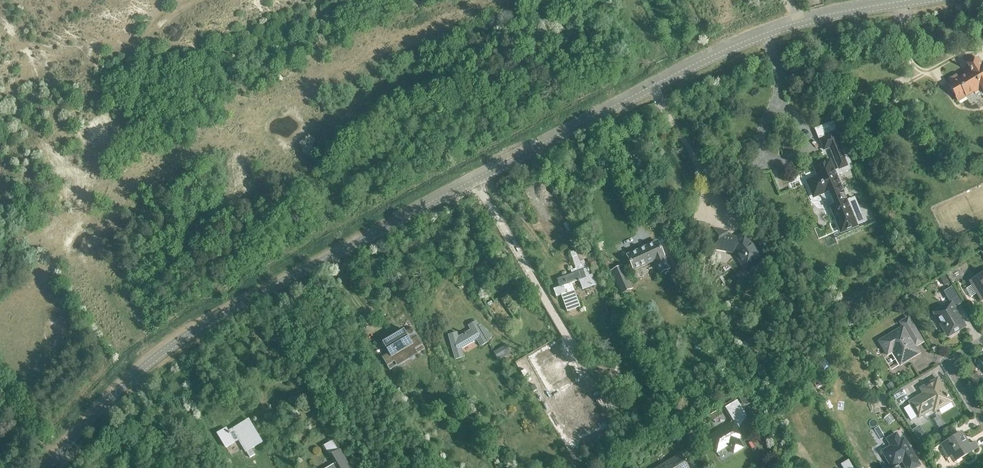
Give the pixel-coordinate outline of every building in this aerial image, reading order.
[(982,65),(982,66),(977,59),(968,64),(967,65),(970,70),(969,71),(970,73),(959,80),(956,76),(948,81),(950,85),(949,86),(956,98),(964,93),(966,97),(974,92),(975,93),(980,89),(980,88),(981,87),(982,91),(982,66),(982,65)] [(841,169),(852,164),(842,142),(834,121),(815,129),(824,150),(832,147),(841,169)] [(844,193),(842,193),(829,162),(815,168),(819,178),(808,182),(814,197),(819,194),(819,195),(820,196),(821,197),(822,198),(824,199),(825,200),(826,200),(827,200),(829,200),(830,200),(833,207),(832,208),(842,232),(866,221),(863,214),(857,217),(850,200),(848,201),(844,193)] [(746,233),(737,239),(726,237),(727,233),(714,231),(711,248),(735,253),(747,270),(763,259),(746,233)] [(660,274),(669,269),(657,243),(627,256),(634,270),(654,261),(660,274)] [(586,265),(582,267),(580,261),(587,259),(583,248),(571,253),(576,269),(575,270),(576,273),(558,279),(561,287),(554,289),(557,297),(562,295),(568,312),(580,307),(572,283),(580,280),(583,289),(596,285),(595,280),(592,281),(586,265)] [(611,271),(621,293),(631,289),(621,267),(611,271)] [(981,302),(982,301),(982,274),(969,282),(981,302)] [(957,314),(956,314),(953,309),(954,309),(954,308),(961,304),(952,287),(944,292),(951,304),(934,314),(948,337),(965,327),(957,314)] [(777,299),(786,311),(796,304),(788,292),(777,299)] [(900,365),(919,354),(911,339),(918,335),(908,319),(900,323),(903,328),(883,339),(882,344),(887,352),(891,353),(892,352),(900,365)] [(481,346),(489,342),(476,322),(469,326),(472,330),(459,338),(458,333),(449,335),(456,359),(464,357),(462,349),(472,343),(471,341),(476,338),(481,346)] [(389,353),(382,358),(389,371),(397,366),(395,362),(415,350),(417,354),(425,350),(412,328),(405,332),(403,333),(404,334),(395,340),(394,338),(384,345),(389,353)] [(494,353),(498,360),(510,352),(506,345),(494,353)] [(538,366),(528,371),(542,396),(552,391),(554,394),(574,384),(557,353),(537,363),(538,366)] [(935,408),(937,411),(951,402),(937,379),(925,386),(928,391),(909,403),(918,418),(935,408)] [(734,454),(743,448),(738,440),(743,437),(737,426),(742,423),(747,416),(737,400),(725,407),(734,423),(709,438),(717,452),(729,445),(734,454)] [(251,449),(262,442),(248,420),(229,432),(227,428),(217,434),(225,448),(238,440),(246,452),(250,458),(255,455),(251,449)] [(974,442),(967,447),(965,442),(960,433),(940,445),(948,459),(951,457),(954,463),(978,448),(974,442)] [(900,441),(896,434),(887,440),(891,446),(882,452),(892,467),(902,462),(906,467),(916,467),(920,466),(904,439),(900,441)] [(339,451),(330,456),(335,464),(328,467),(350,467),(339,451)] [(681,455),(658,467),(689,467),(681,455)] [(849,460),(840,465),(842,467),(854,467),(849,460)]
